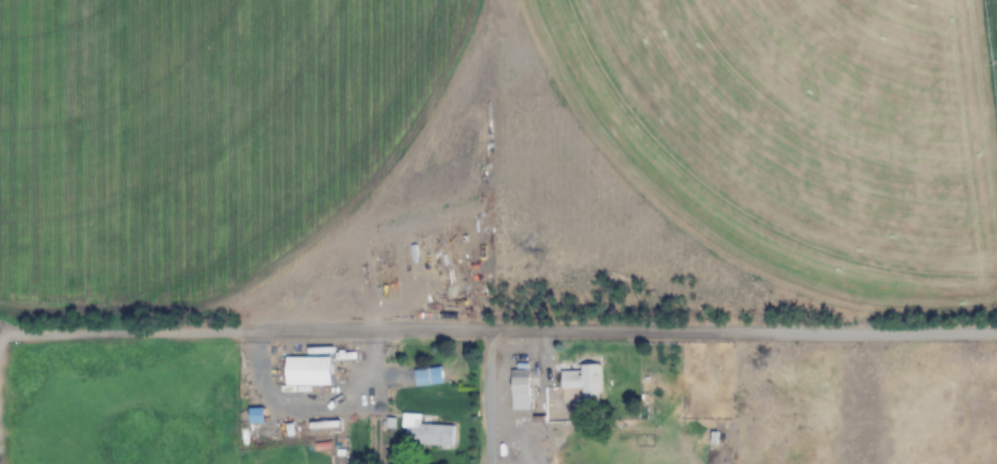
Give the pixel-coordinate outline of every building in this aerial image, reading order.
[(333,386),(333,357),(286,357),(286,386),(333,386)] [(530,410),(530,362),(511,362),(511,410),(530,410)] [(602,364),(581,364),(581,370),(561,371),(561,389),(582,389),(582,402),(603,402),(602,364)] [(407,446),(455,447),(455,425),(407,424),(407,446)]
